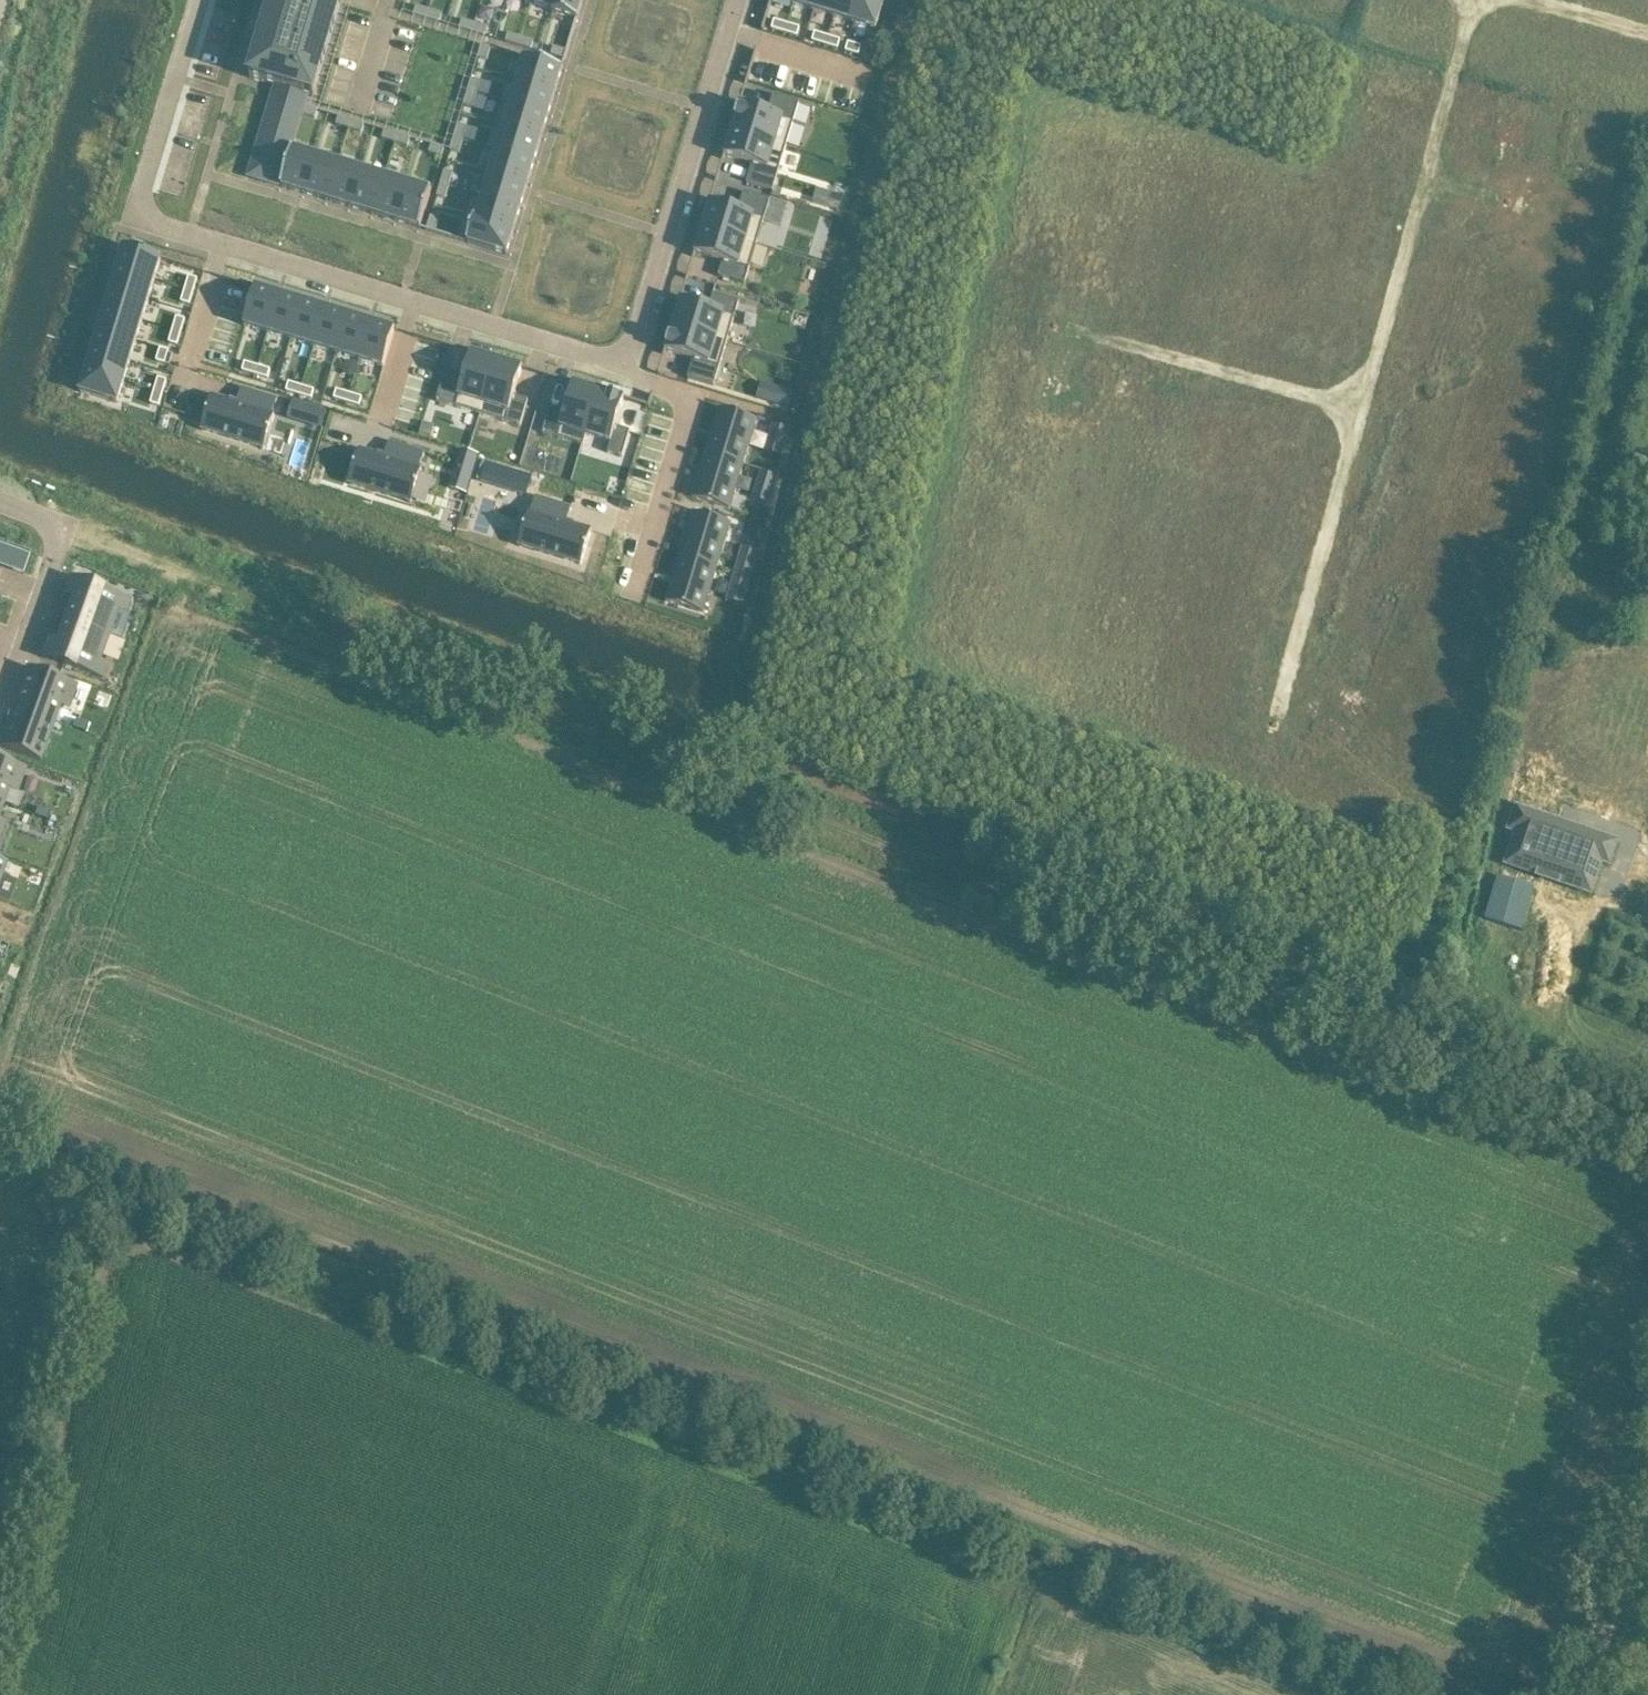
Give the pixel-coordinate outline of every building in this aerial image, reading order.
[(248,177),(281,187),(292,149),(289,148),(310,79),(311,79),(335,0),(274,0),(250,79),(276,86),(248,177)] [(531,5),(553,11),(553,13),(553,14),(557,0),(532,0),(531,5)] [(553,14),(577,21),(584,0),(557,0),(553,14)] [(793,5),(814,11),(817,0),(794,0),(793,5)] [(814,11),(834,17),(840,0),(817,0),(814,11)] [(834,17),(855,23),(862,0),(840,0),(834,17)] [(855,23),(876,30),(885,0),(862,0),(855,23)] [(417,7),(414,15),(427,19),(429,10),(417,7)] [(429,10),(427,19),(439,23),(442,14),(429,10)] [(463,20),(460,29),(473,33),(475,24),(463,20)] [(775,21),(772,30),(784,33),(787,25),(775,21)] [(475,24),(473,33),(485,36),(488,28),(475,24)] [(787,25),(784,33),(798,37),(800,29),(787,25)] [(815,33),(813,42),(826,46),(828,37),(815,33)] [(508,34),(506,43),(519,46),(521,38),(508,34)] [(828,37),(826,46),(838,49),(841,41),(828,37)] [(521,38),(519,46),(531,50),(534,42),(521,38)] [(848,43),(846,52),(859,56),(861,47),(848,43)] [(483,45),(479,58),(487,61),(491,48),(483,45)] [(554,48),(551,56),(564,60),(566,51),(554,48)] [(525,58),(517,82),(555,93),(563,69),(525,58)] [(472,80),(469,92),(477,95),(481,82),(472,80)] [(517,82),(510,105),(548,116),(555,93),(517,82)] [(469,92),(465,105),(473,108),(477,95),(469,92)] [(740,105),(732,131),(786,147),(800,103),(774,95),(768,114),(740,105)] [(510,105),(504,128),(542,139),(548,116),(510,105)] [(305,107),(302,116),(315,120),(318,111),(305,107)] [(339,118),(337,126),(350,130),(352,121),(339,118)] [(352,121),(350,130),(362,134),(364,125),(352,121)] [(459,126),(455,138),(463,141),(467,128),(459,126)] [(504,128),(497,151),(535,162),(542,139),(504,128)] [(385,131),(382,140),(395,144),(398,135),(385,131)] [(732,131),(724,156),(753,165),(747,183),(773,191),(786,147),(732,131)] [(398,135),(395,144),(408,147),(410,139),(398,135)] [(455,138),(451,151),(460,153),(463,141),(455,138)] [(432,145),(429,154),(442,158),(445,149),(432,145)] [(292,149),(281,187),(305,194),(316,156),(292,149)] [(497,151),(490,174),(528,185),(535,162),(497,151)] [(316,156),(305,194),(328,201),(339,163),(316,156)] [(339,163),(328,201),(351,208),(362,170),(339,163)] [(362,170),(351,208),(374,215),(385,177),(362,170)] [(445,171),(441,184),(450,187),(453,174),(445,171)] [(490,174),(483,197),(521,208),(528,185),(490,174)] [(385,177),(374,215),(397,222),(408,184),(385,177)] [(408,184),(397,222),(420,229),(432,191),(408,184)] [(441,184),(437,197),(446,199),(450,187),(441,184)] [(710,203),(702,228),(757,245),(770,201),(744,192),(739,211),(710,203)] [(475,218),(474,219),(514,231),(521,208),(483,197),(476,218),(475,218)] [(431,217),(427,230),(436,232),(440,219),(431,217)] [(474,219),(467,243),(507,255),(514,231),(474,219)] [(702,228),(695,254),(723,263),(719,277),(745,284),(757,245),(702,228)] [(123,248),(117,268),(156,280),(162,261),(162,259),(123,248)] [(116,272),(111,289),(149,300),(155,283),(156,280),(117,268),(116,272)] [(189,277),(186,289),(194,291),(198,280),(189,277)] [(256,288),(245,326),(268,333),(280,295),(256,288)] [(109,296),(105,310),(143,321),(147,307),(149,300),(111,289),(109,296)] [(185,292),(182,302),(190,305),(193,295),(194,291),(186,289),(185,292)] [(681,301),(673,326),(727,342),(740,302),(714,294),(709,308),(681,301)] [(280,295),(268,333),(291,340),(303,302),(280,295)] [(303,302),(291,340),(314,347),(326,309),(303,302)] [(326,309),(314,347),(337,354),(349,316),(326,309)] [(102,320),(99,330),(137,342),(140,331),(143,321),(105,310),(102,320)] [(349,316),(337,354),(360,361),(371,322),(349,316)] [(177,318),(173,330),(182,333),(186,320),(177,318)] [(371,322),(360,361),(383,368),(395,330),(371,322)] [(673,326),(665,351),(694,360),(688,379),(714,386),(727,342),(673,326)] [(95,344),(92,351),(131,362),(133,356),(137,342),(99,330),(95,344)] [(173,330),(169,343),(178,345),(182,333),(173,330)] [(161,349),(157,362),(166,364),(169,351),(161,349)] [(87,368),(86,372),(124,383),(125,380),(131,362),(92,351),(87,368)] [(445,376),(437,402),(481,415),(497,360),(472,353),(463,381),(445,376)] [(497,360),(481,415),(521,427),(528,401),(514,396),(523,368),(497,360)] [(245,363),(243,372),(256,375),(258,367),(245,363)] [(258,367),(256,375),(268,379),(271,370),(258,367)] [(86,372),(80,392),(118,404),(124,383),(86,372)] [(156,389),(155,392),(163,395),(164,391),(167,381),(159,379),(156,389)] [(289,383),(287,392),(299,396),(302,387),(289,383)] [(551,408),(543,434),(583,446),(599,391),(574,383),(565,412),(551,408)] [(302,387),(299,396),(312,399),(315,391),(302,387)] [(212,396),(202,431),(264,449),(275,415),(273,415),(277,399),(242,389),(237,404),(212,396)] [(337,390),(335,399),(347,403),(350,394),(337,390)] [(599,391),(583,446),(584,446),(587,436),(611,443),(608,454),(623,458),(630,431),(616,427),(625,399),(599,391)] [(155,392),(151,404),(160,407),(163,395),(155,392)] [(350,394),(347,403),(360,407),(362,398),(350,394)] [(293,403),(289,417),(323,428),(327,413),(293,403)] [(720,409),(706,454),(744,465),(757,420),(720,409)] [(774,426),(769,443),(783,447),(788,430),(774,426)] [(360,450),(349,484),(412,503),(422,469),(420,468),(425,453),(389,442),(385,458),(360,450)] [(464,451),(457,472),(472,476),(479,456),(464,451)] [(706,454),(693,498),(730,510),(744,465),(706,454)] [(483,462),(478,480),(526,495),(532,477),(483,462)] [(762,473),(754,500),(768,504),(777,477),(762,473)] [(529,512),(519,546),(581,565),(592,531),(567,523),(571,508),(536,497),(531,513),(529,512)] [(694,513),(680,557),(717,569),(731,524),(694,513)] [(680,557),(667,602),(704,613),(717,569),(680,557)] [(740,562),(736,574),(750,578),(754,566),(740,562)] [(736,574),(728,601),(742,605),(750,578),(736,574)] [(73,597),(65,620),(109,636),(118,611),(126,614),(131,600),(92,586),(86,602),(73,597)] [(57,642),(56,644),(69,649),(64,664),(102,679),(107,665),(100,662),(109,636),(65,620),(57,642)] [(28,667),(13,707),(55,722),(60,707),(68,710),(77,685),(28,667)] [(0,744),(0,746),(41,761),(55,722),(13,707),(8,721),(0,744)] [(76,720),(73,728),(86,733),(89,724),(76,720)] [(4,805),(9,790),(17,793),(26,768),(0,758),(0,803),(4,805)] [(38,807),(35,816),(48,820),(51,812),(38,807)] [(1519,834),(1508,865),(1541,876),(1540,878),(1542,878),(1543,878),(1559,883),(1559,884),(1561,885),(1562,884),(1591,894),(1602,862),(1610,865),(1618,842),(1519,808),(1511,831),(1519,834)] [(1487,914),(1525,921),(1532,886),(1494,879),(1487,914)]
